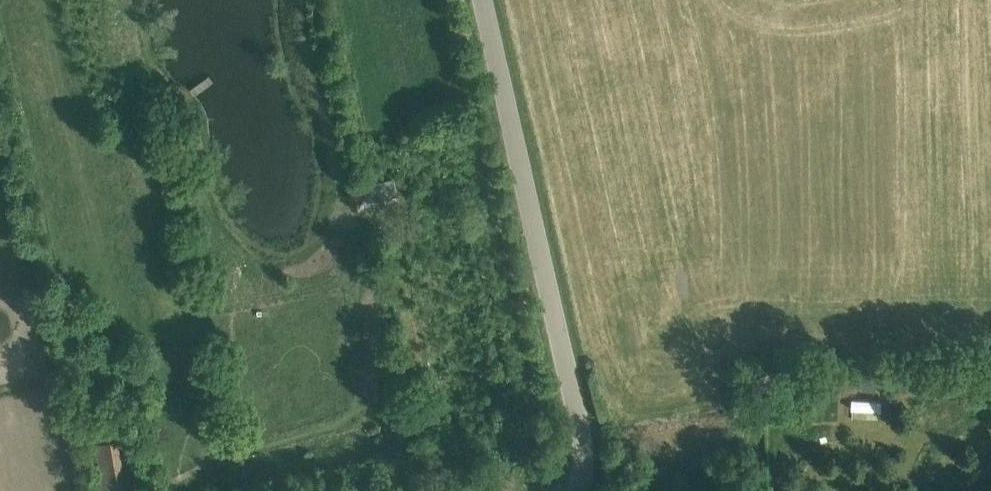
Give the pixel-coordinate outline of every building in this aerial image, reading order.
[(370,181),(373,204),(402,200),(399,178),(370,181)] [(850,414),(884,416),(885,398),(851,396),(850,414)] [(95,443),(103,490),(107,490),(126,488),(118,439),(95,443)]
